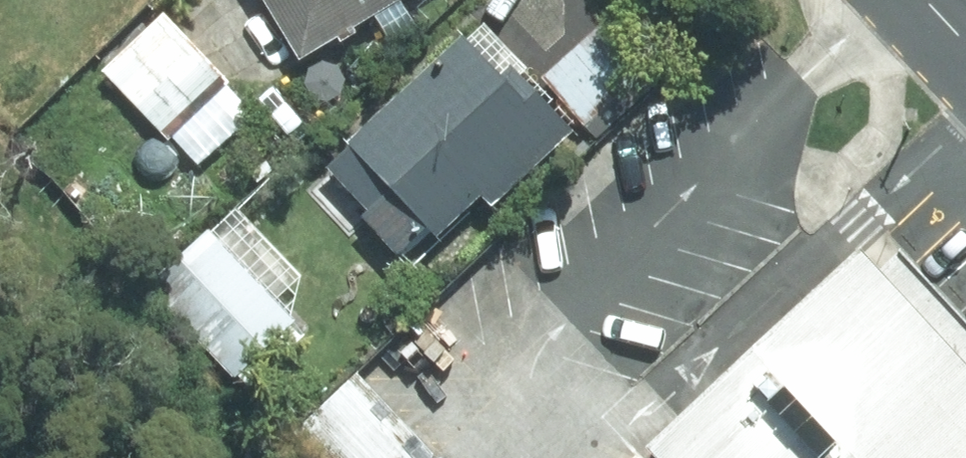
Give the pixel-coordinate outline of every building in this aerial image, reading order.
[(299,59),(336,36),(339,41),(356,31),(352,26),(374,13),(389,38),(414,22),(400,0),(263,0),(299,59)] [(598,138),(686,58),(633,0),(627,0),(542,77),(598,138)] [(165,12),(103,68),(194,168),(256,111),(165,12)] [(582,128),(483,22),(467,37),(464,33),(348,141),(352,146),(329,167),(370,211),(365,216),(402,255),(430,229),(440,239),(484,197),(495,209),(582,128)] [(184,262),(269,352),(301,323),(291,312),(299,278),(238,212),(184,262)] [(884,229),(873,239),(864,248),(965,354),(965,316),(884,229)] [(864,248),(648,449),(657,457),(965,457),(965,352),(864,248)] [(299,426),(331,457),(434,457),(439,452),(356,369),(299,426)]
